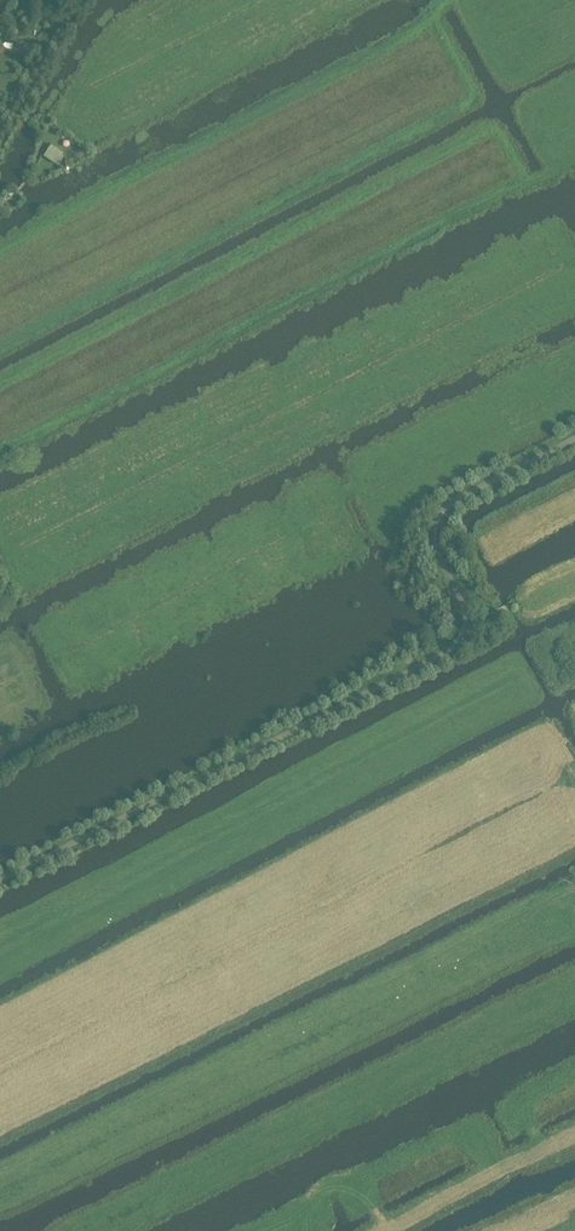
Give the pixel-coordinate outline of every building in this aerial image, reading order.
[(56,165),(61,157),(50,149),(44,156),(56,165)]
